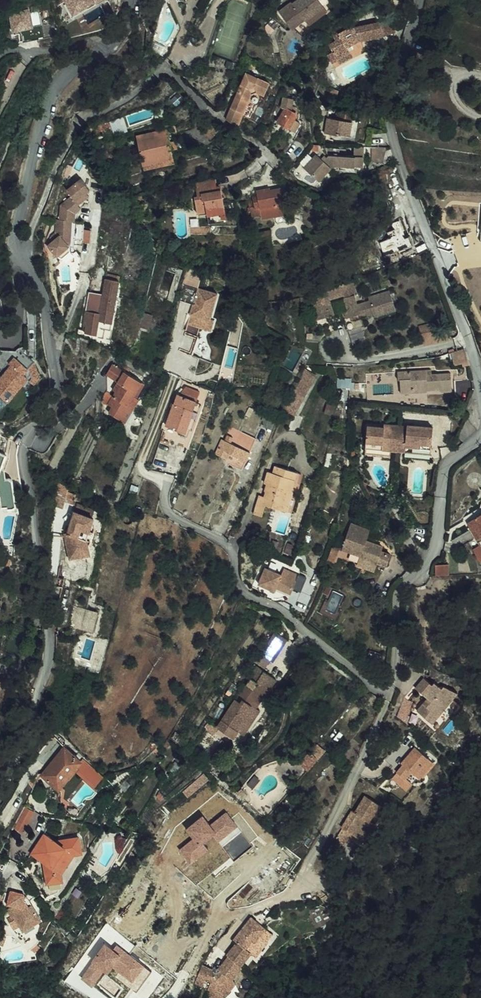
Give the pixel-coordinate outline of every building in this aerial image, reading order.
[(74,14),(96,2),(95,0),(66,0),(74,14)] [(292,28),(305,19),(308,23),(326,11),(319,0),(296,0),(293,2),(292,2),(279,11),(292,28)] [(41,26),(39,8),(9,12),(12,30),(41,26)] [(376,26),(375,13),(354,13),(352,10),(333,17),(335,24),(327,27),(331,37),(325,39),(328,47),(334,45),(335,48),(348,43),(344,30),(358,25),(359,27),(376,26)] [(389,26),(388,13),(375,13),(376,26),(389,26)] [(336,51),(350,47),(348,43),(335,48),(336,51)] [(252,64),(255,60),(244,53),(242,57),(252,64)] [(247,88),(254,85),(261,88),(266,76),(243,66),(226,101),(239,107),(247,88)] [(250,112),(261,88),(254,85),(247,88),(239,107),(250,112)] [(288,96),(282,106),(285,108),(292,111),(293,108),(295,108),(293,106),(295,100),(288,96)] [(234,118),(239,107),(226,101),(222,112),(234,118)] [(298,112),(295,108),(293,108),(292,111),(285,108),(278,123),(283,125),(296,132),(301,120),(295,117),(298,112)] [(350,136),(354,111),(337,109),(335,118),(327,117),(324,133),(338,135),(338,134),(350,136)] [(200,123),(209,131),(215,123),(206,116),(200,123)] [(139,136),(168,124),(166,119),(137,132),(139,136)] [(150,160),(178,148),(168,124),(139,136),(150,160)] [(181,155),(178,148),(150,160),(152,167),(181,155)] [(362,168),(364,149),(355,148),(355,157),(330,155),(325,160),(318,154),(306,167),(320,180),(334,166),(362,168)] [(384,164),(385,150),(371,149),(370,163),(384,164)] [(197,191),(196,188),(207,186),(205,174),(190,177),(192,192),(197,191)] [(253,185),(258,213),(271,211),(276,210),(275,205),(283,204),(281,195),(285,194),(283,181),(266,184),(266,183),(253,185)] [(190,192),(191,201),(218,194),(217,184),(207,186),(196,188),(197,191),(192,192),(190,192)] [(70,241),(71,233),(71,227),(69,225),(72,222),(83,213),(85,211),(86,200),(82,194),(62,209),(67,216),(57,224),(55,240),(70,241)] [(221,207),(218,194),(191,201),(193,209),(202,207),(203,210),(221,207)] [(273,218),(285,216),(284,208),(276,210),(271,211),(273,218)] [(75,225),(86,217),(83,213),(72,222),(75,225)] [(69,242),(70,241),(55,240),(50,239),(49,252),(44,255),(47,259),(40,265),(49,277),(51,276),(60,268),(62,267),(60,264),(63,262),(64,258),(76,259),(77,244),(72,244),(71,244),(70,244),(70,243),(69,242)] [(63,272),(60,268),(51,276),(54,279),(63,272)] [(189,324),(201,327),(212,330),(214,326),(208,324),(210,318),(217,293),(185,284),(180,300),(195,304),(189,324)] [(82,335),(80,342),(91,345),(99,347),(100,340),(106,342),(108,335),(120,288),(106,285),(101,305),(88,301),(83,321),(80,335),(82,335)] [(357,336),(355,326),(368,322),(371,321),(372,325),(388,320),(382,301),(362,306),(363,311),(350,314),(348,305),(337,308),(340,321),(335,322),(340,341),(357,336)] [(309,329),(326,325),(323,313),(306,318),(309,329)] [(147,336),(151,322),(143,320),(139,334),(147,336)] [(201,327),(189,324),(186,332),(199,335),(201,327)] [(448,336),(446,331),(421,338),(423,344),(448,336)] [(194,355),(200,336),(199,335),(186,332),(181,351),(194,355)] [(468,362),(464,349),(451,353),(455,366),(468,362)] [(29,367),(16,357),(10,363),(12,365),(0,381),(0,392),(10,401),(29,376),(25,373),(29,367)] [(128,409),(133,412),(140,400),(137,398),(135,397),(144,382),(114,364),(107,375),(119,382),(122,383),(117,391),(108,405),(113,408),(110,414),(121,421),(128,409)] [(29,376),(21,386),(25,389),(37,373),(29,367),(25,373),(29,376)] [(431,373),(431,369),(405,370),(406,387),(416,386),(416,392),(432,391),(432,389),(446,388),(446,391),(457,390),(457,372),(438,373),(431,373)] [(432,395),(458,394),(457,390),(446,391),(446,388),(432,389),(432,391),(416,392),(416,386),(406,387),(405,370),(397,370),(398,387),(403,387),(404,400),(433,398),(432,395)] [(137,398),(146,384),(144,382),(135,397),(137,398)] [(178,402),(167,434),(186,441),(197,409),(201,399),(186,394),(180,403),(178,402)] [(121,421),(126,423),(133,412),(128,409),(121,421)] [(391,447),(398,448),(399,432),(400,426),(391,424),(391,427),(384,427),(384,424),(368,422),(366,445),(391,447)] [(406,432),(399,432),(398,448),(405,448),(405,445),(430,447),(432,426),(406,424),(406,426),(406,432)] [(240,439),(235,451),(249,457),(254,445),(240,439)] [(365,453),(390,455),(391,447),(366,445),(365,453)] [(223,449),(219,460),(246,473),(251,461),(248,459),(249,457),(235,451),(234,454),(231,453),(226,450),(223,449)] [(1,467),(7,454),(0,451),(0,509),(12,509),(13,477),(8,474),(5,474),(4,469),(1,467)] [(243,480),(246,473),(219,460),(217,464),(229,469),(227,473),(243,480)] [(276,502),(285,504),(289,490),(295,472),(277,466),(274,474),(269,472),(265,484),(268,485),(266,492),(269,493),(265,506),(273,508),(276,502)] [(292,491),(298,472),(295,472),(289,490),(292,491)] [(292,491),(289,490),(285,504),(283,511),(288,512),(294,491),(292,491)] [(253,514),(262,517),(265,506),(269,493),(266,492),(265,496),(259,495),(253,514)] [(273,508),(283,511),(285,504),(276,502),(273,508)] [(73,517),(77,509),(68,505),(65,514),(73,517)] [(469,526),(472,531),(470,533),(478,547),(480,545),(480,518),(469,526)] [(86,559),(91,559),(90,550),(85,548),(88,541),(93,543),(98,530),(79,523),(71,544),(68,544),(72,569),(87,566),(86,559)] [(344,565),(363,571),(362,574),(379,579),(380,575),(391,578),(393,568),(383,565),(384,560),(367,555),(370,545),(351,540),(344,565)] [(480,565),(480,550),(479,548),(472,552),(480,566),(480,565)] [(330,577),(335,579),(339,565),(334,563),(330,577)] [(437,564),(437,573),(449,573),(449,564),(437,564)] [(360,580),(378,585),(379,579),(362,574),(360,580)] [(307,588),(299,584),(297,589),(268,575),(260,591),(276,599),(277,596),(292,603),(294,597),(301,600),(307,588)] [(79,608),(76,625),(95,629),(98,611),(79,608)] [(276,671),(291,652),(279,643),(265,663),(276,671)] [(434,682),(432,684),(425,679),(424,678),(416,687),(424,694),(414,706),(435,723),(450,704),(459,693),(445,685),(442,688),(434,682)] [(264,683),(258,679),(252,687),(258,691),(264,683)] [(266,681),(264,683),(276,692),(278,690),(266,681)] [(255,721),(276,692),(264,683),(258,691),(252,687),(237,709),(241,712),(221,740),(232,749),(237,743),(234,741),(236,740),(251,719),(255,721)] [(450,704),(435,723),(442,728),(457,710),(450,704)] [(234,752),(239,744),(237,743),(232,749),(221,740),(241,712),(237,709),(215,738),(234,752)] [(255,721),(251,719),(236,740),(238,741),(237,743),(239,744),(242,746),(258,724),(255,721)] [(417,748),(392,777),(396,781),(401,775),(405,778),(411,771),(417,776),(418,778),(433,761),(417,748)] [(46,787),(63,798),(78,777),(83,770),(65,758),(46,787)] [(83,770),(78,777),(99,793),(104,786),(83,770)] [(401,775),(396,781),(406,789),(417,776),(411,771),(405,778),(401,775)] [(202,796),(208,789),(203,784),(196,791),(202,796)] [(41,799),(46,791),(40,787),(35,795),(41,799)] [(348,820),(342,828),(345,830),(354,836),(363,842),(374,826),(370,822),(374,816),(380,820),(386,811),(367,797),(356,814),(351,822),(348,820)] [(204,814),(185,828),(193,838),(179,849),(191,864),(210,850),(204,842),(214,835),(233,860),(253,845),(227,810),(211,823),(204,814)] [(348,820),(351,822),(356,814),(353,812),(348,820)] [(345,847),(354,836),(345,830),(337,840),(345,847)] [(49,868),(58,891),(72,885),(71,881),(82,861),(92,859),(89,844),(74,847),(71,854),(62,849),(53,844),(42,863),(49,868)] [(72,885),(58,891),(60,894),(74,889),(72,885)] [(16,932),(27,947),(50,930),(33,905),(29,905),(19,899),(11,910),(23,917),(27,924),(16,932)] [(237,964),(246,971),(257,958),(262,963),(279,942),(260,926),(249,939),(253,942),(246,950),(235,962),(237,964)] [(253,942),(249,939),(243,946),(246,950),(253,942)] [(146,963),(116,943),(113,948),(105,942),(81,977),(95,987),(112,964),(134,980),(146,963)] [(224,996),(223,997),(237,997),(244,990),(238,985),(248,973),(246,971),(237,964),(221,983),(218,995),(224,996)] [(208,982),(203,995),(211,997),(217,984),(209,980),(208,982)]
